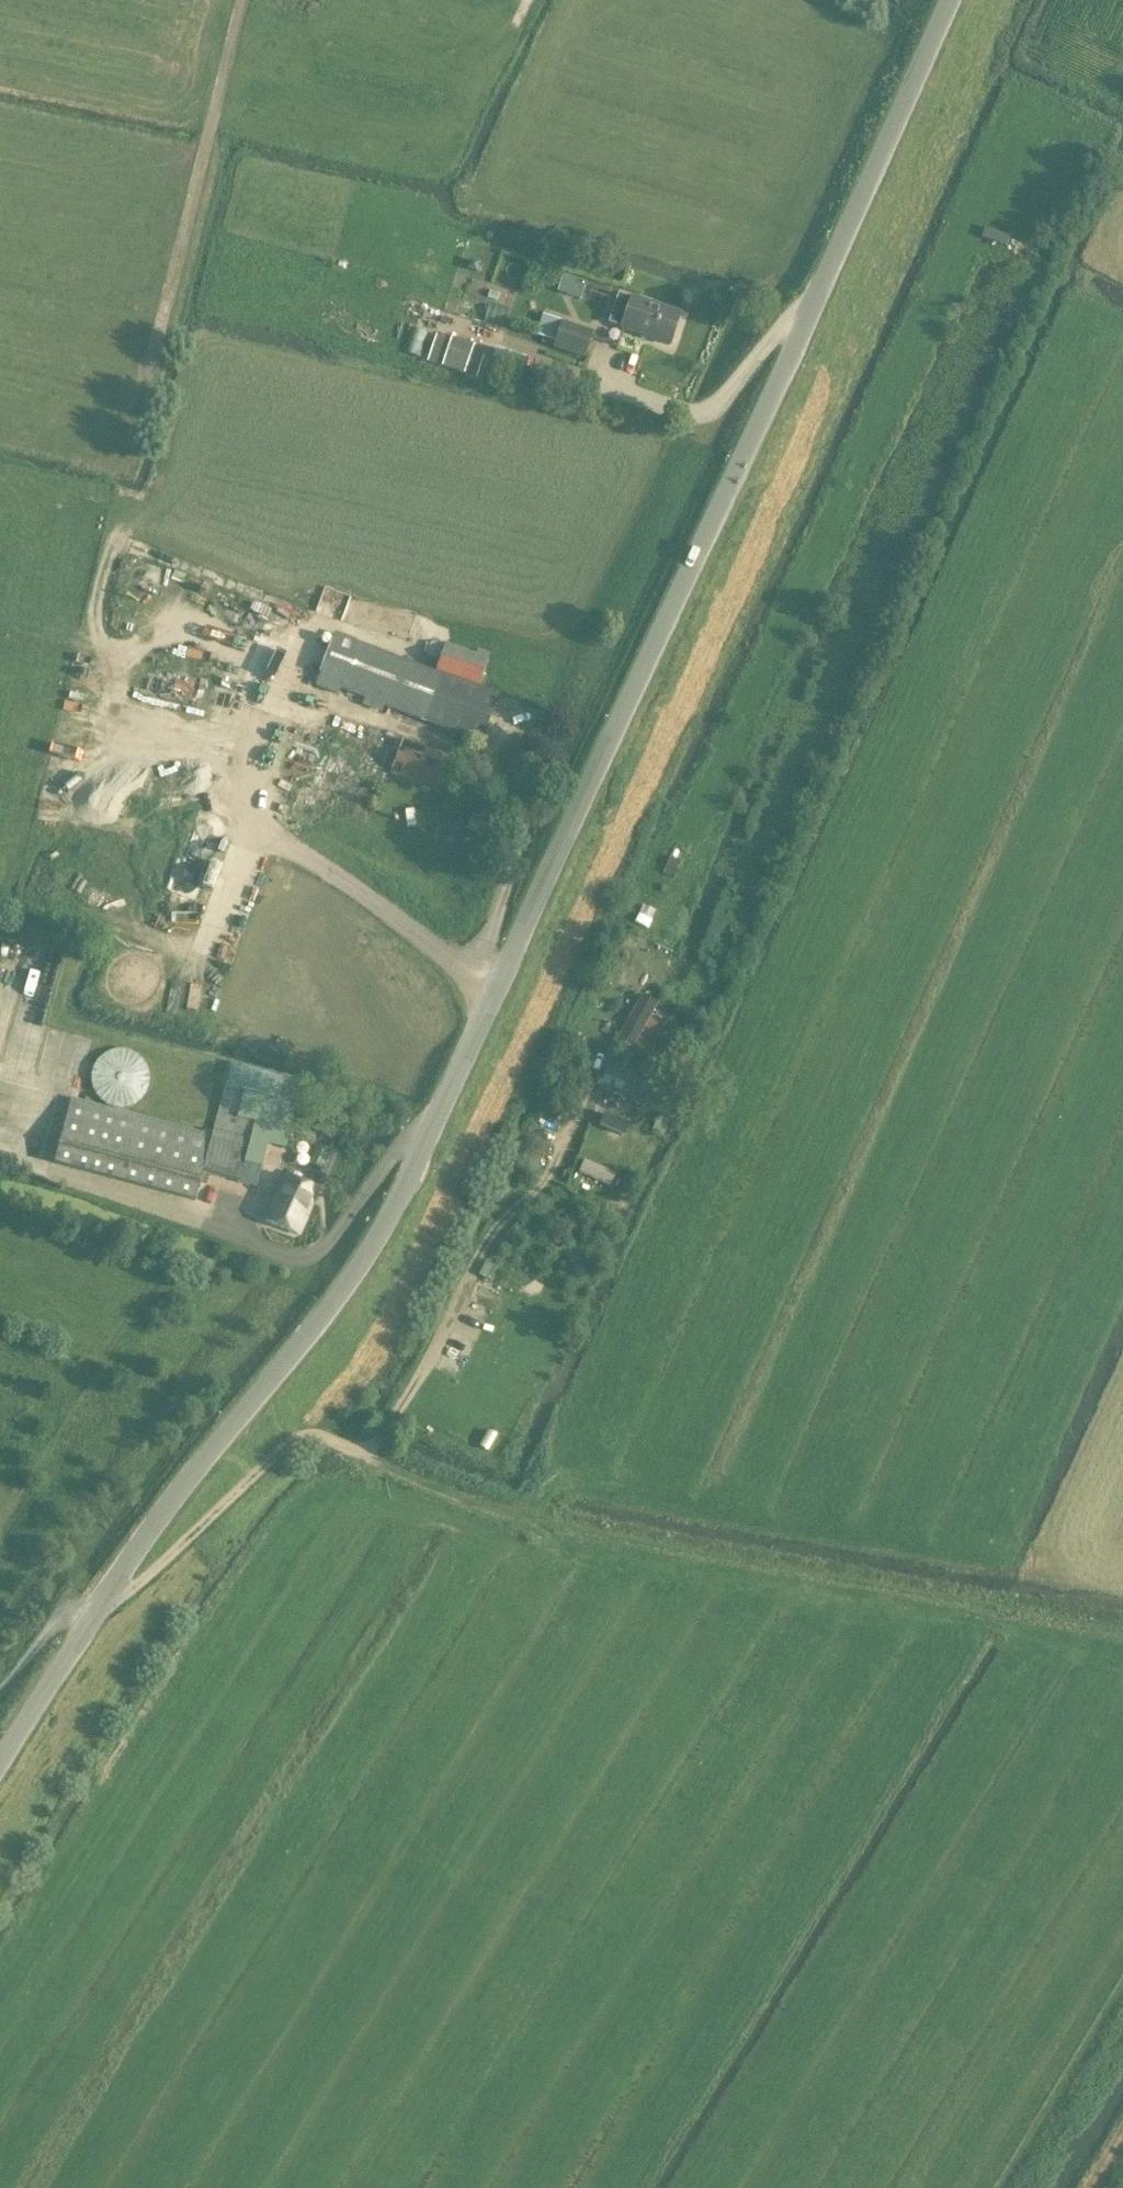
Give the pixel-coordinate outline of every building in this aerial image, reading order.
[(1011,237),(987,228),(983,238),(1008,247),(1011,237)] [(558,290),(581,299),(588,281),(564,272),(558,290)] [(669,345),(680,314),(632,297),(632,298),(617,293),(608,323),(609,323),(611,320),(623,324),(621,328),(669,345)] [(584,357),(592,332),(562,323),(555,348),(584,357)] [(421,357),(429,331),(414,327),(406,352),(421,357)] [(474,349),(437,336),(428,361),(478,378),(485,357),(472,353),(474,349)] [(494,347),(491,356),(516,365),(520,355),(494,347)] [(319,609),(344,617),(351,595),(326,586),(319,609)] [(478,689),(435,673),(336,637),(317,688),(338,696),(341,690),(482,741),(499,696),(478,689)] [(445,644),(435,673),(478,689),(489,660),(445,644)] [(439,791),(452,758),(403,738),(390,772),(439,791)] [(55,755),(48,775),(72,782),(78,763),(55,755)] [(408,808),(408,824),(433,823),(432,807),(408,808)] [(670,856),(662,874),(674,878),(681,860),(670,856)] [(619,931),(615,941),(625,945),(629,936),(619,931)] [(643,995),(618,1040),(648,1057),(659,1038),(642,1029),(657,1003),(643,995)] [(285,1148),(302,1080),(232,1063),(214,1131),(203,1172),(257,1187),(268,1143),(285,1148)] [(608,1064),(598,1088),(660,1113),(670,1089),(608,1064)] [(196,1199),(203,1172),(214,1131),(205,1129),(204,1134),(70,1105),(53,1168),(196,1199)] [(624,1136),(649,1146),(654,1132),(629,1122),(624,1136)] [(322,1170),(331,1150),(319,1145),(310,1164),(322,1170)] [(527,1147),(517,1167),(534,1175),(544,1155),(527,1147)] [(299,1235),(319,1190),(285,1176),(267,1220),(299,1235)]
